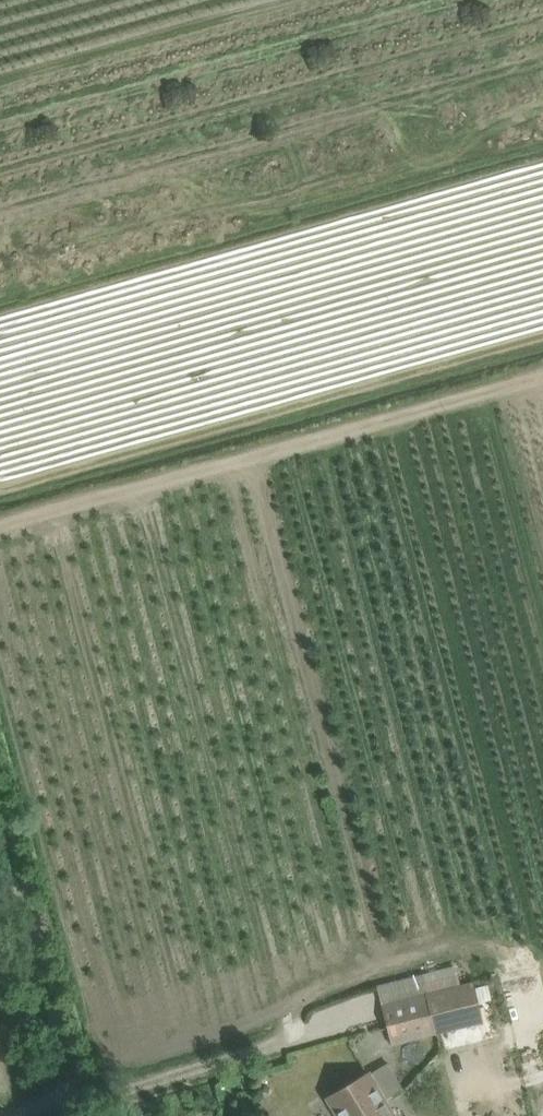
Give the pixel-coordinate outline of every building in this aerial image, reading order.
[(473,982),(427,994),(437,1032),(482,1021),(473,982)] [(382,1005),(392,1043),(437,1032),(427,994),(382,1005)] [(338,1115),(360,1115),(386,1100),(369,1072),(327,1097),(338,1115)] [(386,1100),(360,1115),(395,1115),(386,1100)]
